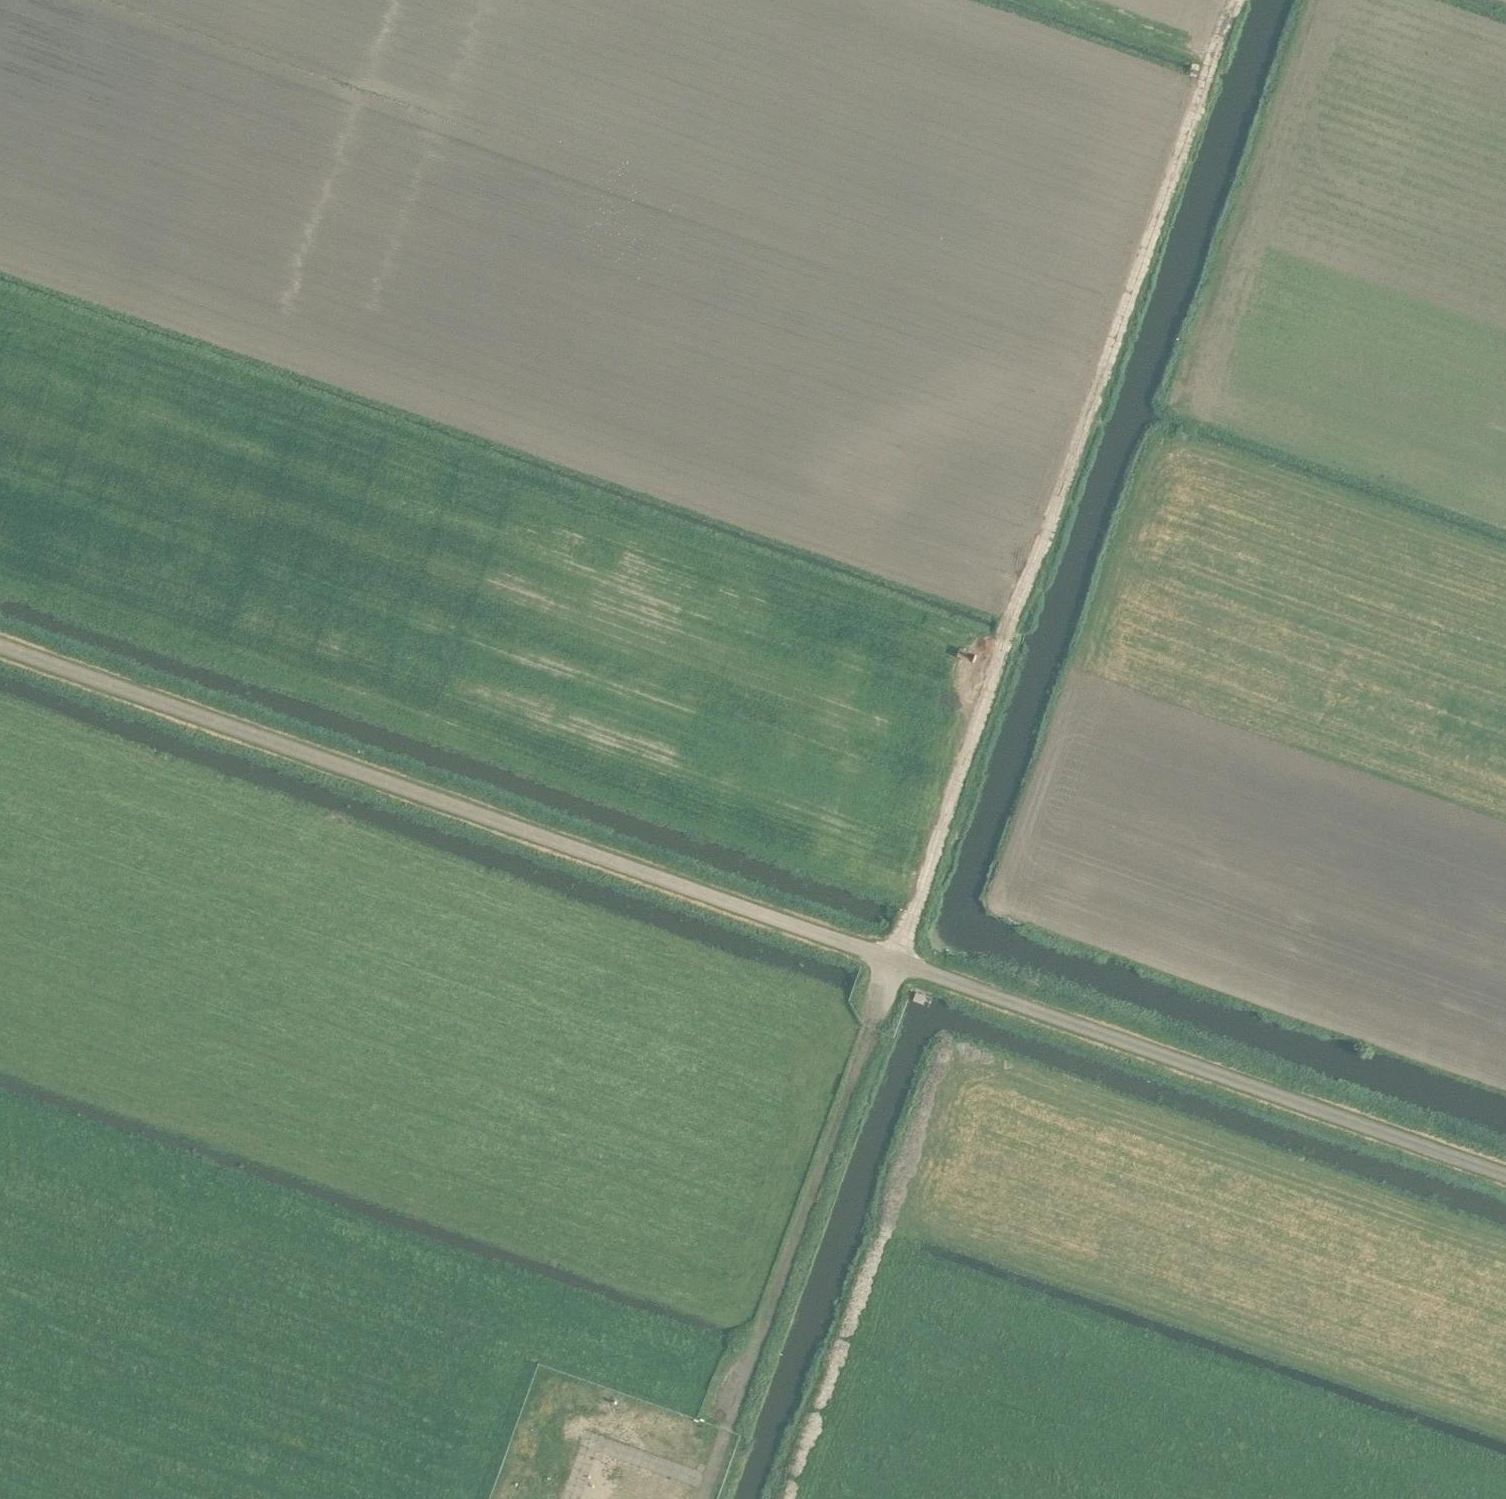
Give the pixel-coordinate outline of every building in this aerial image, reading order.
[(918,1000),(923,1001),(924,999),(926,994),(917,990),(915,995),(914,998),(918,1000)]
